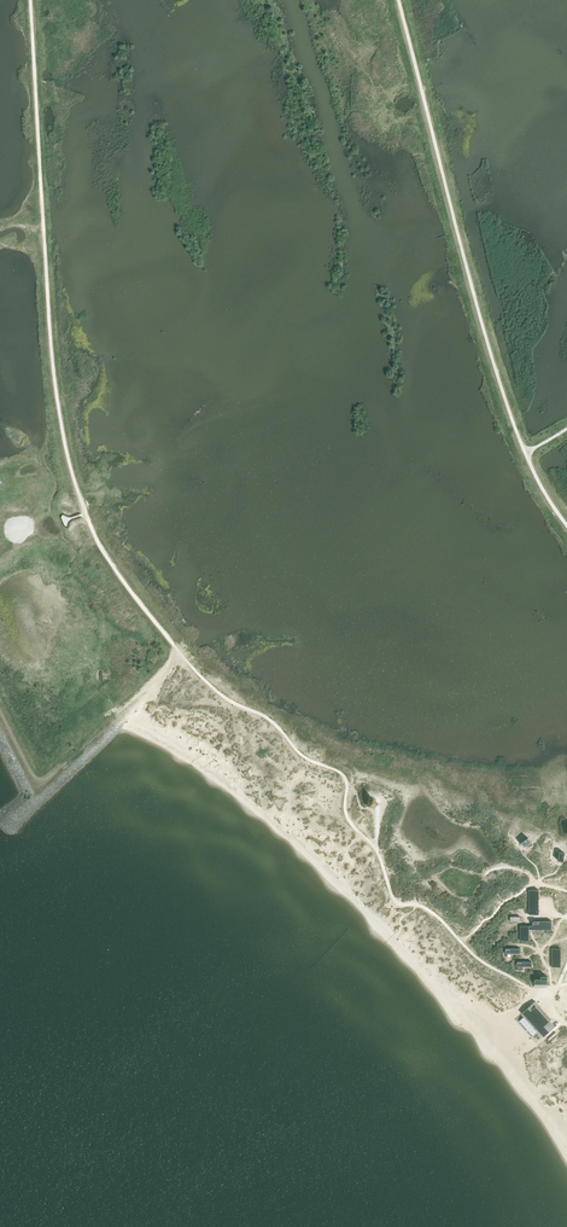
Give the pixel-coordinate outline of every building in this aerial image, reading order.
[(523,845),(524,847),(531,842),(528,838),(521,843),(523,845)] [(532,890),(529,890),(529,915),(539,915),(539,890),(532,890)] [(552,930),(552,922),(533,922),(533,926),(520,926),(520,941),(529,941),(529,930),(531,930),(552,930)] [(561,968),(561,949),(552,949),(552,957),(552,968),(561,968)] [(541,980),(535,980),(535,984),(544,984),(548,984),(547,976),(541,976),(541,980)] [(527,1010),(522,1014),(525,1017),(527,1015),(540,1030),(538,1032),(544,1038),(546,1036),(553,1030),(555,1028),(536,1007),(538,1005),(536,1002),(529,1008),(527,1010)] [(536,1007),(550,1022),(552,1020),(538,1005),(536,1007)]
